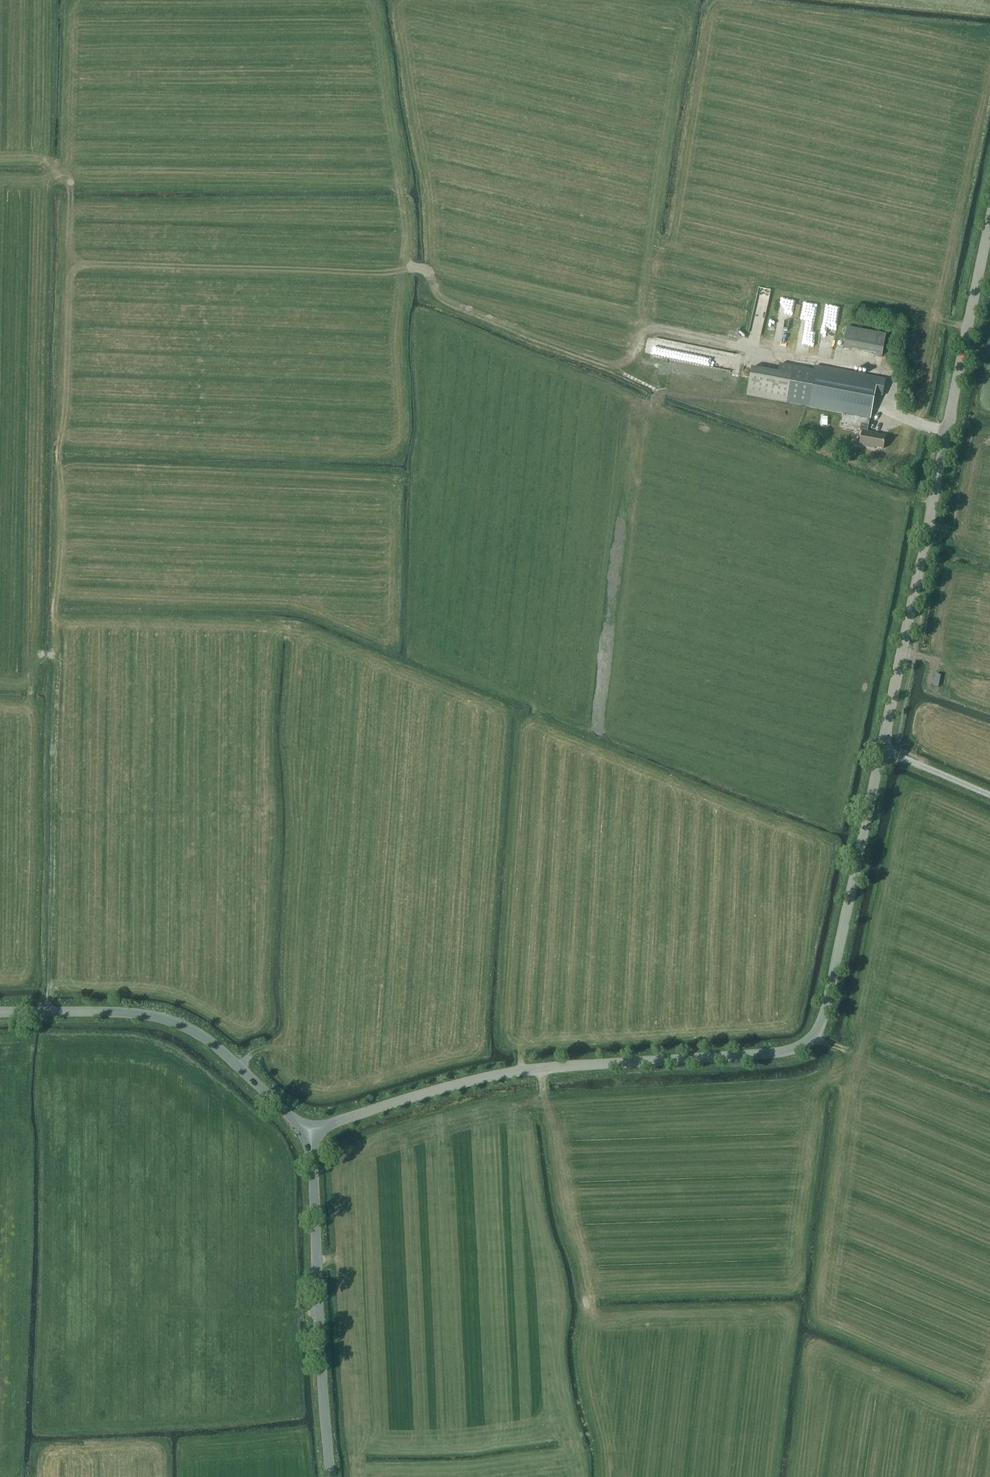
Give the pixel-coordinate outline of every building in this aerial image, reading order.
[(753,333),(763,335),(771,288),(760,286),(756,312),(763,313),(762,324),(754,323),(753,333)] [(843,347),(882,355),(886,335),(846,327),(843,347)] [(860,429),(860,431),(862,432),(860,446),(875,449),(875,447),(883,449),(885,437),(877,435),(877,434),(867,432),(870,419),(875,395),(883,396),(886,380),(815,366),(814,371),(780,364),(778,373),(752,368),(746,395),(788,403),(808,407),(843,414),(841,426),(860,429)]
